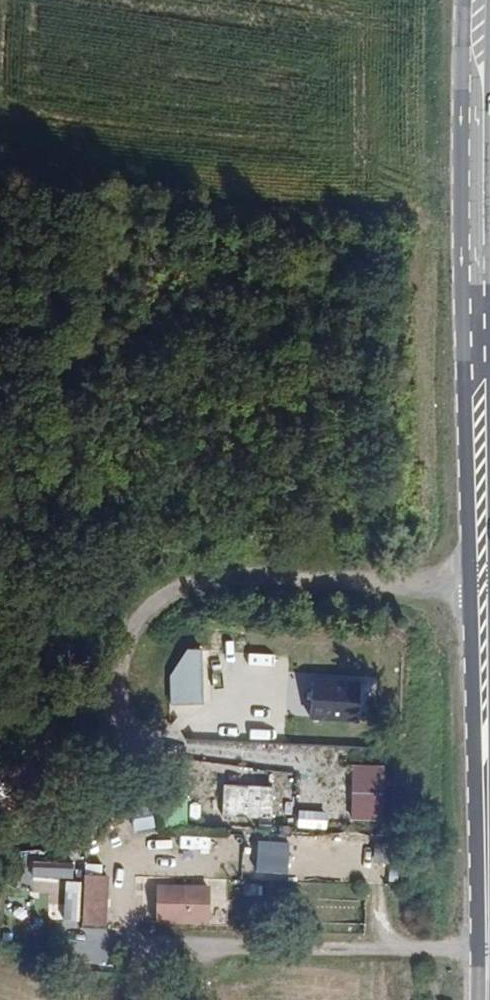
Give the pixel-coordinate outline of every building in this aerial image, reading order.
[(203,703),(202,648),(188,648),(170,671),(170,703),(203,703)] [(312,679),(309,717),(358,720),(361,682),(312,679)] [(351,818),(388,818),(387,762),(351,762),(351,818)] [(295,782),(224,780),(224,815),(261,816),(261,825),(282,825),(283,802),(294,803),(295,782)] [(132,804),(136,831),(157,827),(153,801),(132,804)] [(299,808),(298,826),(328,827),(328,809),(299,808)] [(197,821),(219,822),(220,810),(197,809),(197,821)] [(211,849),(212,836),(182,833),(180,846),(211,849)] [(290,838),(256,839),(257,870),(291,869),(290,838)] [(34,858),(33,880),(75,882),(76,860),(34,858)] [(83,906),(101,907),(102,878),(84,878),(83,906)] [(81,920),(83,879),(67,879),(67,891),(51,891),(50,919),(81,920)] [(157,922),(208,923),(208,888),(158,887),(157,922)]
